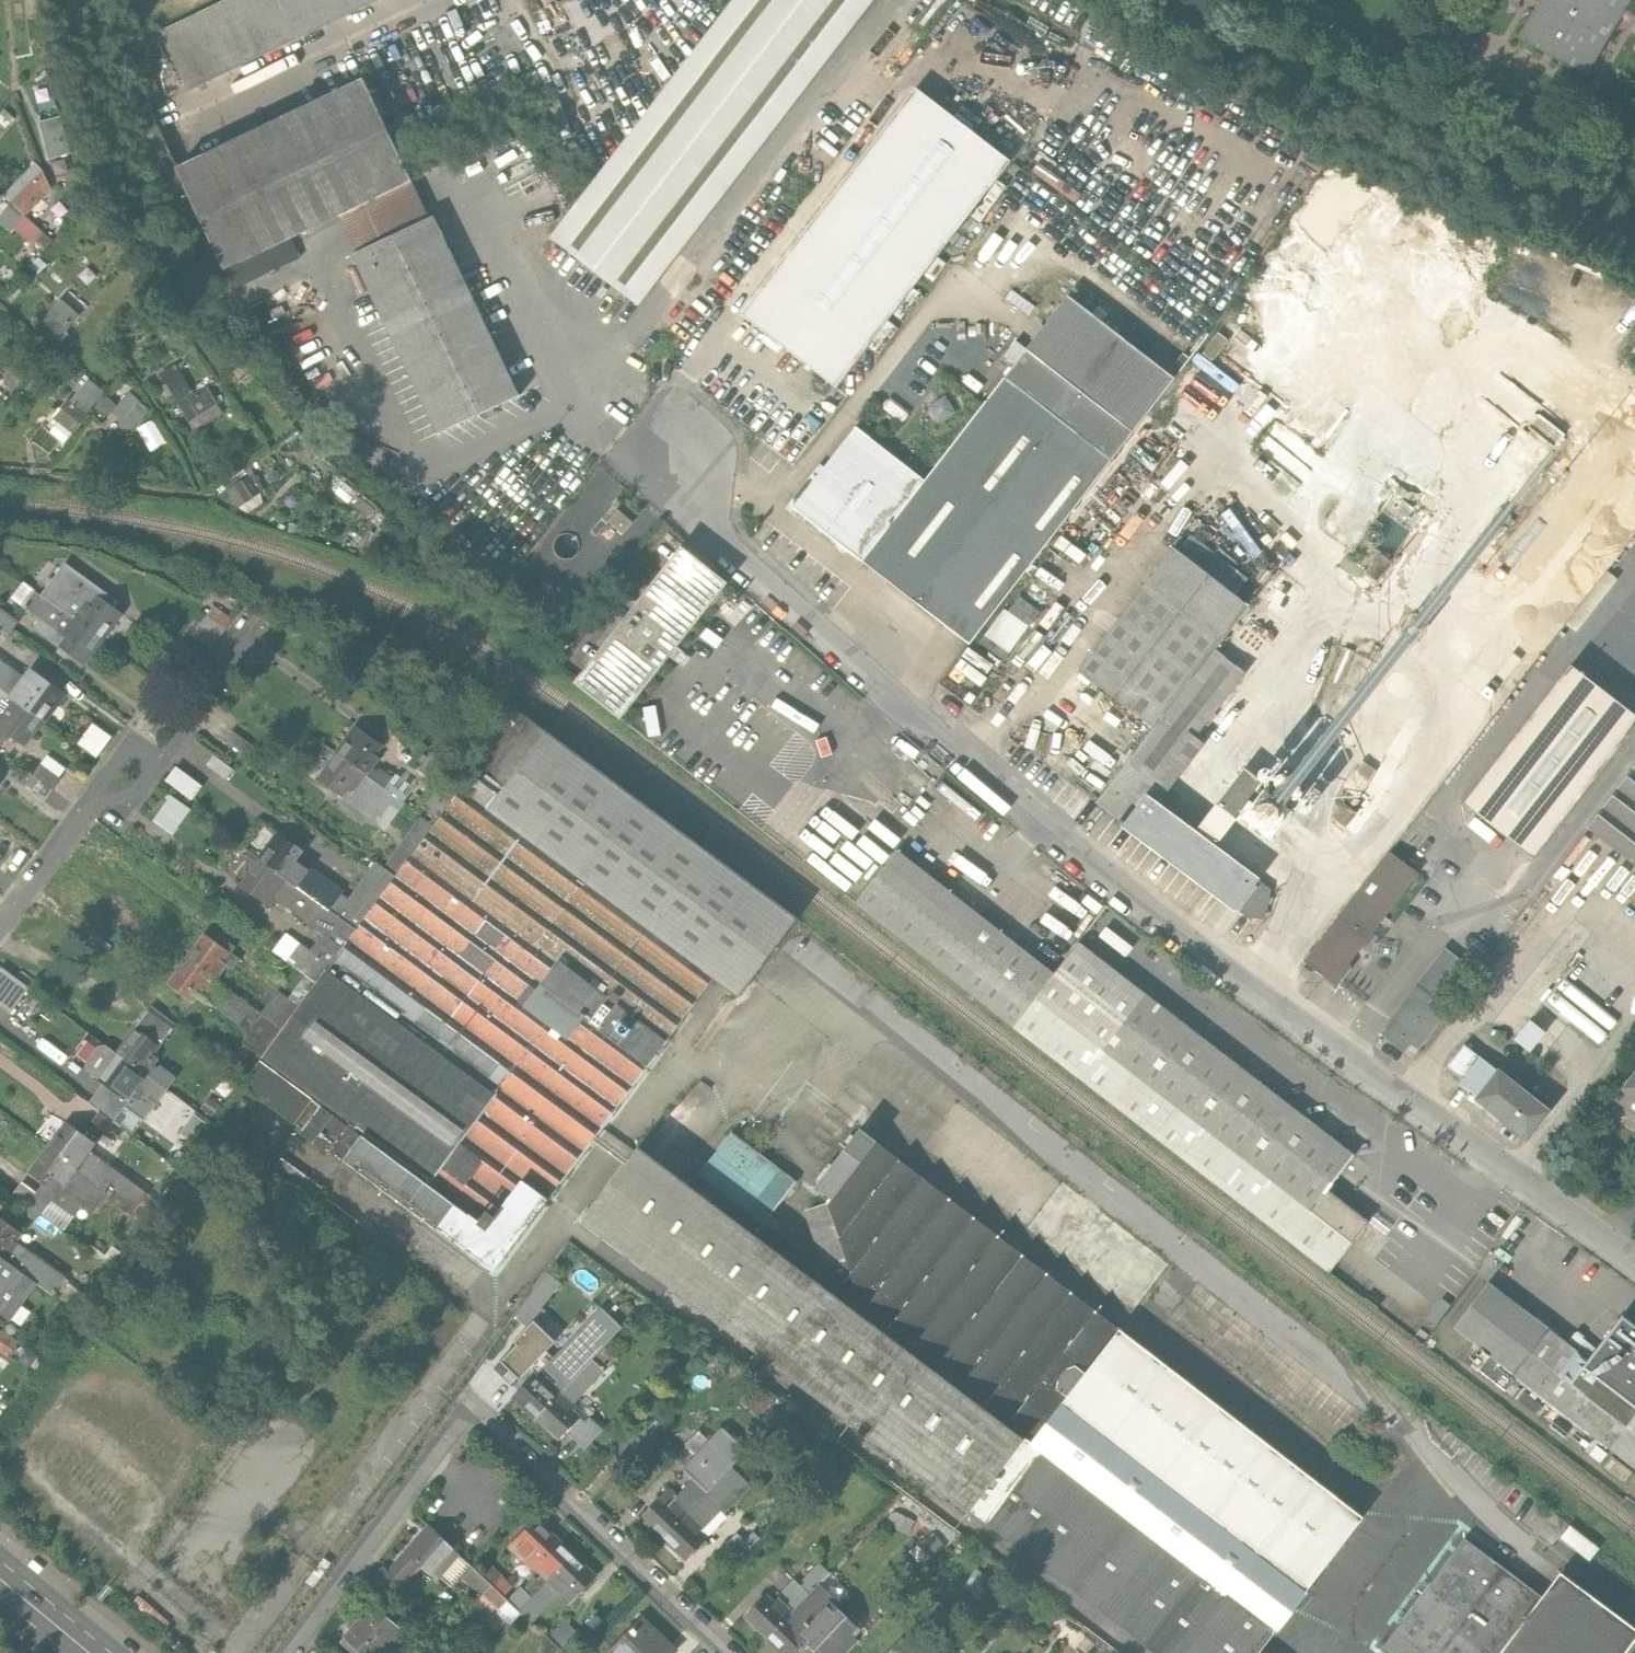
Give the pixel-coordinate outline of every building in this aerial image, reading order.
[(161,36),(189,94),(384,0),(236,0),(161,36)] [(553,241),(639,307),(875,0),(738,0),(553,241)] [(1517,41),(1583,80),(1630,0),(1541,0),(1517,41)] [(366,81),(178,169),(224,268),(292,236),(342,213),(413,180),(366,81)] [(774,340),(836,388),(1010,162),(916,88),(741,314),(774,340)] [(431,219),(413,180),(342,213),(360,252),(431,219)] [(1347,207),(1355,212),(1370,189),(1363,184),(1347,207)] [(360,252),(355,255),(439,433),(520,395),(436,217),(431,219),(360,252)] [(301,254),(292,236),(224,268),(232,286),(301,254)] [(1294,283),(1312,255),(1286,238),(1268,266),(1294,283)] [(1281,299),(1256,283),(1239,308),(1271,328),(1284,308),(1278,304),(1281,299)] [(62,342),(86,313),(66,296),(42,325),(62,342)] [(925,487),(857,433),(795,513),(970,649),(1176,387),(1069,304),(925,487)] [(1283,413),(1292,421),(1333,376),(1324,368),(1283,413)] [(60,418),(81,432),(110,388),(89,374),(60,418)] [(189,374),(174,379),(188,418),(222,406),(216,390),(197,397),(189,374)] [(136,428),(155,408),(134,388),(115,409),(136,428)] [(626,506),(613,516),(627,533),(640,523),(626,506)] [(1187,538),(1171,559),(1229,604),(1245,583),(1187,538)] [(729,592),(684,557),(576,693),(621,728),(729,592)] [(1171,559),(1169,558),(1077,676),(1150,733),(1212,653),(1242,614),(1229,604),(1171,559)] [(42,598),(76,622),(86,608),(91,611),(98,602),(113,613),(118,607),(64,568),(42,598)] [(548,583),(520,616),(559,648),(587,615),(548,583)] [(16,626),(57,655),(67,642),(63,639),(76,622),(42,598),(24,585),(11,602),(25,613),(16,626)] [(121,619),(113,613),(98,602),(91,611),(86,608),(76,622),(104,643),(121,619)] [(232,620),(214,607),(207,616),(225,629),(232,620)] [(0,633),(5,637),(13,626),(0,616),(0,633)] [(225,630),(205,616),(191,635),(211,650),(225,630)] [(104,643),(76,622),(63,639),(67,642),(57,655),(52,661),(70,674),(77,665),(84,671),(104,643)] [(1094,805),(1124,828),(1145,801),(1156,809),(1199,753),(1189,746),(1243,677),(1212,653),(1150,733),(1094,805)] [(13,701),(26,684),(0,664),(0,692),(13,701)] [(1463,804),(1533,858),(1634,726),(1634,715),(1571,666),(1463,804)] [(51,681),(37,670),(26,684),(13,701),(43,724),(62,700),(46,688),(51,681)] [(13,701),(0,692),(0,718),(13,701)] [(13,701),(0,718),(0,740),(7,745),(11,740),(24,750),(43,724),(13,701)] [(344,1159),(496,1270),(713,974),(486,808),(545,727),(519,708),(470,775),(439,817),(433,824),(395,876),(358,927),(317,983),(284,1028),(263,1056),(239,1090),(340,1164),(344,1159)] [(338,751),(366,771),(374,760),(378,755),(372,750),(378,743),(356,726),(338,751)] [(111,742),(92,727),(76,747),(96,762),(111,742)] [(799,913),(545,727),(486,808),(713,974),(739,994),(799,913)] [(223,740),(243,755),(251,745),(231,730),(223,740)] [(415,761),(431,772),(443,756),(431,748),(428,753),(423,750),(415,761)] [(30,784),(51,797),(72,764),(50,750),(30,784)] [(317,779),(340,795),(347,786),(352,789),(366,771),(338,751),(317,779)] [(213,756),(206,766),(226,780),(233,770),(213,756)] [(408,785),(374,760),(366,771),(400,796),(408,785)] [(422,805),(439,817),(470,775),(453,763),(439,782),(435,778),(426,790),(430,793),(422,805)] [(1588,828),(1634,864),(1634,766),(1588,828)] [(192,801),(203,787),(176,767),(166,781),(192,801)] [(400,796),(366,771),(352,789),(347,786),(340,795),(384,827),(404,800),(400,796)] [(1243,775),(1193,838),(1213,853),(1262,790),(1243,775)] [(190,812),(169,797),(151,822),(172,837),(190,812)] [(1238,909),(1250,918),(1253,915),(1263,918),(1268,895),(1213,853),(1193,838),(1156,809),(1145,801),(1124,828),(1120,832),(1231,918),(1238,909)] [(341,888),(310,865),(297,883),(358,927),(395,876),(433,824),(419,814),(382,865),(374,859),(347,896),(339,890),(341,888)] [(259,855),(297,883),(310,865),(295,854),(301,846),(278,829),(259,855)] [(1012,1027),(1054,974),(896,851),(854,905),(1012,1027)] [(286,960),(304,974),(317,983),(358,927),(297,883),(259,855),(239,883),(270,905),(275,897),(323,932),(310,950),(299,942),(286,960)] [(1415,877),(1385,855),(1303,965),(1332,987),(1415,877)] [(205,933),(187,957),(215,978),(224,965),(230,969),(238,958),(205,933)] [(1054,974),(1012,1027),(1329,1273),(1369,1222),(1326,1189),(1340,1172),(1353,1155),(1079,942),(1054,974)] [(1458,960),(1444,949),(1379,1032),(1403,1051),(1410,1042),(1418,1047),(1448,1009),(1431,996),(1458,960)] [(201,997),(215,978),(187,957),(167,985),(190,1001),(196,993),(201,997)] [(1,968),(0,969),(0,1006),(10,1014),(29,989),(1,968)] [(284,1028),(317,983),(304,974),(287,997),(277,990),(261,1011),(284,1028)] [(263,1056),(284,1028),(261,1011),(215,978),(201,997),(250,1032),(243,1041),(263,1056)] [(115,1051),(141,1069),(147,1061),(160,1043),(134,1025),(115,1051)] [(92,1029),(76,1052),(90,1062),(106,1039),(92,1029)] [(123,1094),(127,1088),(141,1069),(115,1051),(97,1076),(123,1094)] [(1472,1100),(1475,1096),(1498,1067),(1479,1052),(1456,1080),(1468,1089),(1464,1094),(1472,1100)] [(156,1067),(147,1061),(141,1069),(166,1087),(174,1075),(158,1063),(156,1067)] [(1498,1067),(1475,1096),(1526,1137),(1549,1109),(1498,1067)] [(166,1087),(141,1069),(127,1088),(152,1105),(166,1087)] [(1617,1099),(1631,1108),(1629,1111),(1634,1114),(1634,1112),(1634,1075),(1617,1099)] [(47,1146),(76,1168),(89,1150),(95,1141),(67,1120),(47,1146)] [(235,1122),(223,1138),(265,1170),(278,1154),(235,1122)] [(859,1128),(817,1183),(833,1196),(828,1203),(859,1310),(1027,1439),(1033,1443),(1065,1402),(1121,1329),(859,1128)] [(729,1134),(692,1182),(756,1231),(793,1183),(729,1134)] [(824,1283),(756,1231),(692,1182),(639,1142),(584,1214),(972,1511),(1027,1439),(859,1310),(824,1283)] [(30,1169),(44,1179),(59,1190),(76,1168),(47,1146),(30,1169)] [(146,1192),(89,1150),(76,1168),(106,1190),(133,1210),(146,1192)] [(322,1187),(282,1157),(269,1174),(310,1204),(322,1187)] [(106,1190),(76,1168),(59,1190),(44,1179),(35,1191),(20,1180),(11,1192),(61,1229),(72,1214),(82,1222),(106,1190)] [(1037,1228),(1147,1304),(1180,1256),(1070,1181),(1037,1228)] [(801,1212),(824,1283),(859,1310),(828,1203),(801,1212)] [(1,1259),(13,1243),(19,1235),(0,1221),(0,1258),(1,1259)] [(62,1279),(13,1243),(1,1259),(34,1282),(78,1314),(88,1301),(61,1281),(62,1279)] [(34,1282),(1,1259),(0,1258),(0,1314),(7,1319),(34,1282)] [(547,1273),(515,1318),(537,1337),(546,1328),(536,1319),(544,1311),(540,1307),(560,1284),(547,1273)] [(1502,1361),(1517,1373),(1552,1331),(1493,1284),(1459,1327),(1481,1345),(1502,1361)] [(545,1372),(537,1381),(554,1398),(590,1361),(621,1329),(601,1310),(543,1370),(545,1372)] [(1590,1361),(1634,1397),(1634,1320),(1627,1314),(1590,1361)] [(1065,1402),(1309,1589),(1365,1516),(1121,1329),(1065,1402)] [(0,1331),(0,1350),(7,1355),(16,1342),(0,1331)] [(1590,1361),(1552,1331),(1517,1373),(1634,1467),(1634,1397),(1590,1361)] [(501,1376),(517,1392),(533,1376),(526,1370),(543,1353),(533,1344),(501,1376)] [(1467,1362),(1508,1394),(1518,1382),(1498,1367),(1502,1361),(1481,1345),(1467,1362)] [(590,1361),(554,1398),(567,1410),(603,1373),(601,1371),(603,1369),(601,1366),(598,1368),(590,1361)] [(537,1381),(533,1376),(517,1392),(511,1399),(533,1420),(554,1398),(537,1381)] [(556,1442),(565,1434),(578,1419),(573,1414),(573,1415),(567,1410),(554,1398),(533,1420),(556,1442)] [(1033,1443),(1277,1630),(1309,1589),(1065,1402),(1033,1443)] [(584,1425),(578,1419),(565,1434),(582,1451),(601,1432),(589,1419),(584,1425)] [(721,1427),(706,1443),(693,1457),(681,1469),(692,1480),(705,1493),(729,1468),(746,1450),(721,1427)] [(683,1448),(693,1457),(706,1443),(696,1433),(683,1448)] [(1153,1652),(1259,1652),(1277,1630),(1033,1443),(1027,1439),(972,1511),(970,1514),(1153,1652)] [(1611,1456),(1603,1467),(1624,1483),(1633,1472),(1611,1456)] [(705,1493),(702,1496),(718,1511),(722,1516),(749,1487),(729,1468),(705,1493)] [(702,1496),(705,1493),(692,1480),(676,1497),(667,1489),(658,1499),(680,1520),(702,1496)] [(695,1534),(718,1511),(702,1496),(680,1520),(695,1534)] [(660,1540),(680,1520),(658,1499),(638,1520),(660,1540)] [(914,1522),(896,1515),(890,1529),(907,1537),(914,1522)] [(535,1567),(548,1580),(574,1555),(537,1518),(507,1547),(531,1571),(535,1567)] [(703,1542),(695,1534),(680,1520),(660,1540),(683,1562),(703,1542)] [(426,1526),(386,1570),(400,1583),(402,1584),(419,1565),(428,1573),(430,1571),(438,1579),(459,1555),(426,1526)] [(942,1548),(932,1535),(917,1548),(927,1560),(942,1548)] [(1574,1564),(1555,1592),(1471,1535),(1392,1650),(1396,1652),(1634,1652),(1634,1605),(1574,1564)] [(574,1555),(548,1580),(561,1593),(559,1596),(567,1604),(595,1576),(574,1555)] [(458,1577),(479,1597),(490,1586),(469,1565),(458,1577)] [(381,1602),(400,1583),(386,1570),(381,1566),(363,1587),(381,1602)] [(774,1597),(776,1598),(791,1613),(808,1595),(792,1579),(774,1597)] [(548,1580),(517,1612),(519,1615),(530,1625),(559,1596),(561,1593),(548,1580)] [(791,1613),(764,1639),(778,1652),(797,1652),(806,1643),(839,1609),(842,1606),(819,1584),(808,1595),(791,1613)] [(506,1601),(490,1586),(479,1597),(494,1613),(506,1601)] [(742,1618),(764,1639),(791,1613),(776,1598),(772,1602),(765,1595),(742,1618)] [(517,1612),(506,1601),(494,1613),(507,1626),(519,1615),(517,1612)] [(341,1637),(358,1652),(383,1652),(402,1632),(372,1604),(341,1637)] [(817,1652),(846,1652),(866,1633),(839,1609),(806,1643),(817,1652)] [(619,1638),(636,1652),(673,1652),(677,1649),(639,1616),(619,1638)] [(619,1638),(606,1652),(636,1652),(619,1638)]
